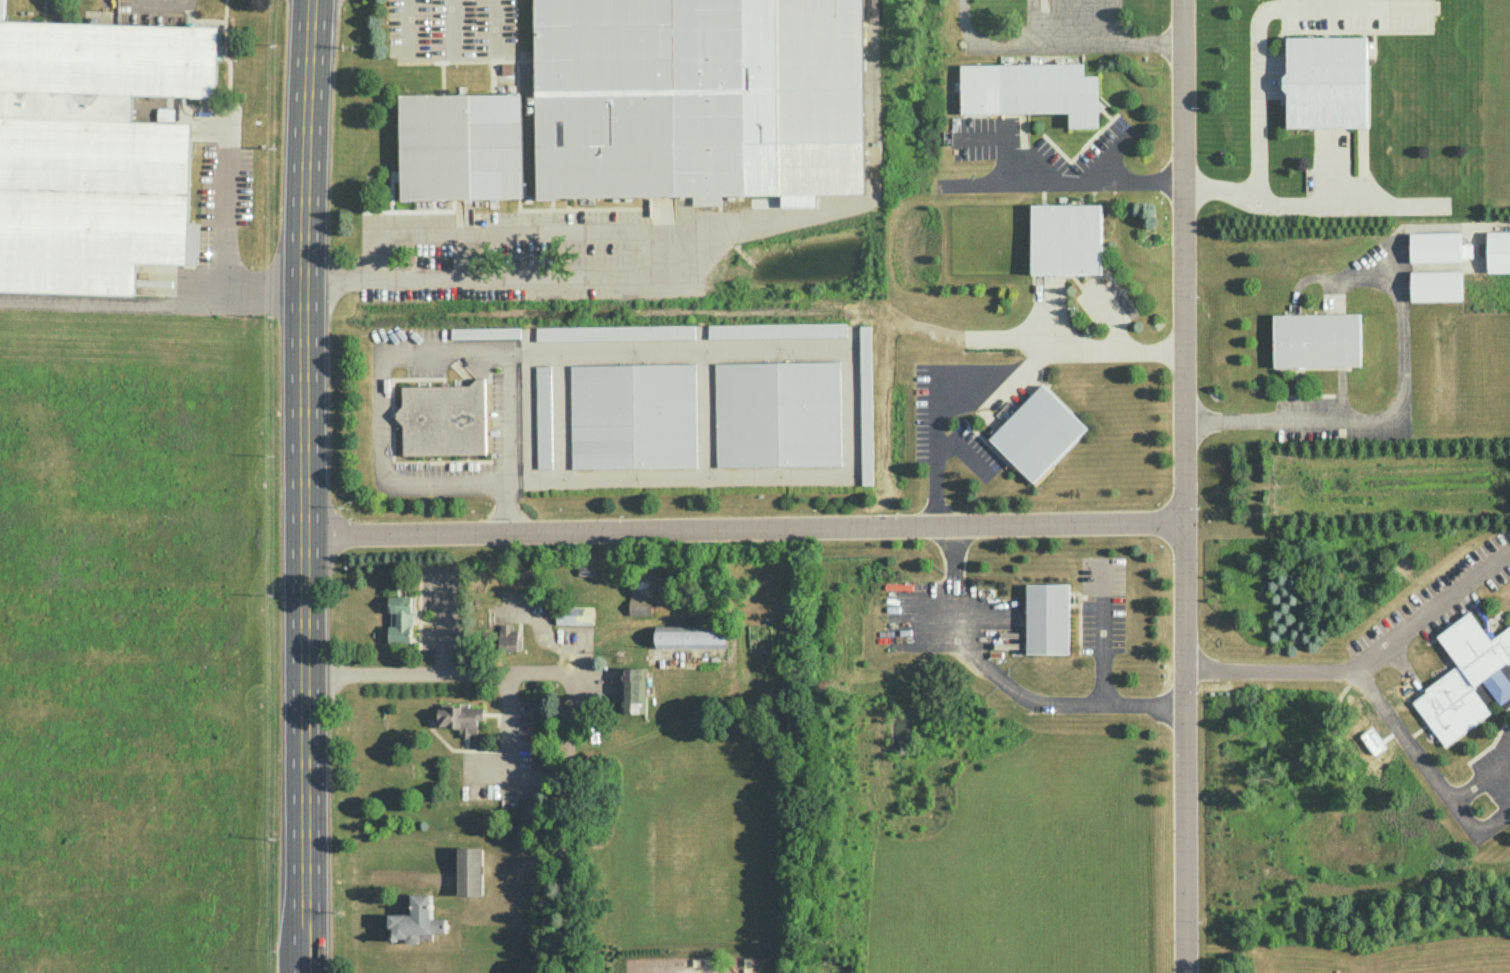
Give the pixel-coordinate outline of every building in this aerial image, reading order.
[(534,97),(400,99),(399,203),(864,191),(860,0),(534,0),(534,97)] [(134,294),(0,290),(0,20),(218,26),(216,97),(165,95),(164,122),(190,123),(186,263),(135,262),(134,294)] [(1287,37),(1367,36),(1367,126),(1287,127),(1287,92),(1283,88),(1283,76),(1287,72),(1287,37)] [(1069,112),(961,113),(961,64),(1083,63),(1083,75),(1097,75),(1098,126),(1069,127),(1069,112)] [(174,108),(158,108),(157,121),(174,121),(174,108)] [(1031,204),(1101,203),(1101,273),(1032,273),(1031,204)] [(1409,235),(1460,233),(1461,262),(1410,264),(1409,235)] [(1488,273),(1509,273),(1509,233),(1487,233),(1488,273)] [(53,317),(34,285),(0,270),(0,293),(53,317)] [(1410,273),(1461,272),(1461,298),(1410,299),(1410,273)] [(1274,366),(1273,314),(1360,313),(1360,365),(1274,366)] [(708,338),(845,336),(844,322),(708,324),(708,338)] [(535,327),(536,340),(693,338),(693,325),(535,327)] [(859,326),(869,325),(871,484),(861,484),(859,326)] [(451,328),(451,338),(519,337),(519,327),(451,328)] [(714,363),(716,466),(840,464),(839,361),(714,363)] [(570,365),(694,363),(695,466),(571,468),(570,365)] [(535,365),(549,365),(551,467),(537,468),(535,365)] [(402,405),(393,415),(402,425),(402,454),(485,453),(484,377),(475,377),(469,384),(402,386),(402,405)] [(989,438),(1041,384),(1086,428),(1034,482),(989,438)] [(630,615),(648,615),(647,582),(637,582),(638,599),(630,599),(630,602),(635,602),(635,607),(630,607),(630,615)] [(1026,584),(1068,584),(1068,653),(1026,653),(1026,584)] [(412,643),(412,596),(390,595),(390,642),(412,643)] [(594,606),(557,606),(556,624),(593,624),(594,606)] [(1433,635),(1455,666),(1411,698),(1445,744),(1509,696),(1509,625),(1490,640),(1468,610),(1433,635)] [(520,650),(519,630),(511,630),(511,623),(500,623),(500,644),(511,644),(512,651),(520,650)] [(655,648),(727,648),(727,626),(656,626),(655,648)] [(646,667),(620,667),(620,713),(646,713),(646,667)] [(484,707),(439,707),(439,727),(462,727),(462,735),(477,735),(477,720),(484,720),(484,707)] [(483,847),(458,848),(459,896),(483,896),(483,847)] [(412,894),(412,913),(391,914),(391,935),(445,934),(445,926),(433,927),(432,894),(412,894)]
